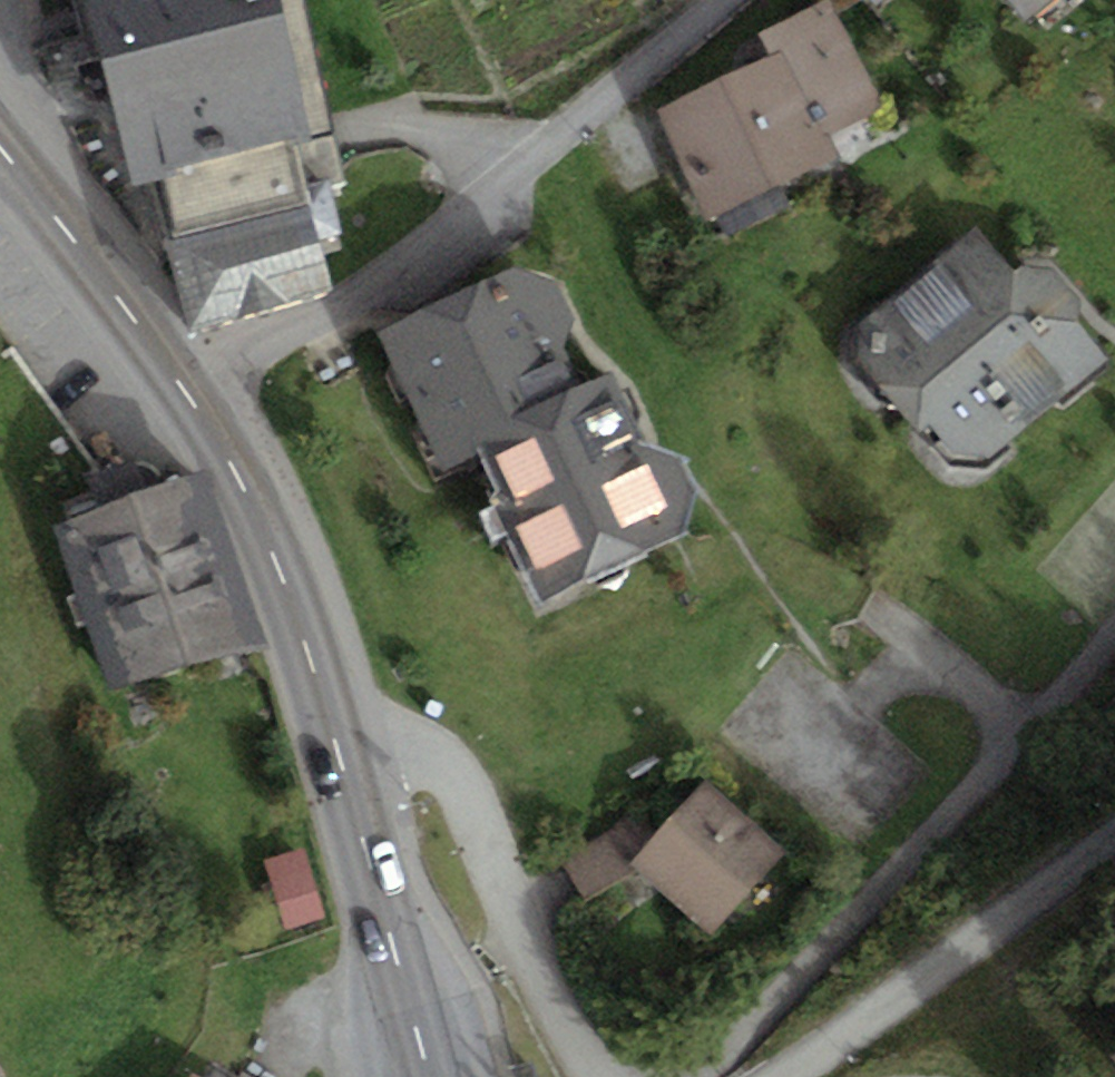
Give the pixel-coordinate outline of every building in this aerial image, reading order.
[(131,184),(163,176),(177,231),(165,234),(188,327),(332,290),(318,237),(342,231),(329,184),(349,179),(304,0),(84,0),(131,184)] [(769,56),(785,48),(827,134),(884,107),(832,0),(819,0),(756,30),(769,56)] [(1028,19),(1050,0),(1011,0),(1028,19)] [(837,154),(827,134),(785,48),(769,56),(656,111),(708,219),(718,215),(728,235),(792,205),(780,181),(837,154)] [(975,221),(859,321),(855,358),(919,431),(929,422),(955,451),(989,456),(1106,354),(1078,321),(1078,301),(1048,266),(1015,267),(975,221)] [(519,262),(452,294),(510,416),(582,382),(564,343),(575,317),(557,279),(519,262)] [(518,432),(510,416),(452,294),(379,329),(445,467),(485,448),(518,432)] [(613,367),(582,382),(510,416),(518,432),(485,448),(504,488),(494,493),(543,597),(677,533),(695,490),(678,455),(649,443),(613,367)] [(208,469),(57,520),(114,690),(265,639),(208,469)] [(705,778),(630,860),(711,933),(786,851),(705,778)] [(303,847),(267,859),(288,927),(324,916),(303,847)]
